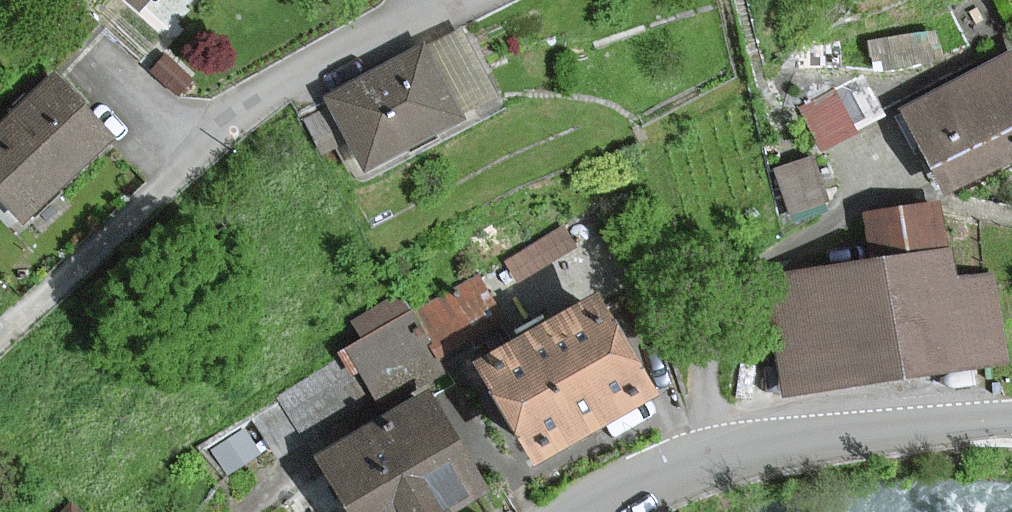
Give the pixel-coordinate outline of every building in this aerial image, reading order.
[(147,11),(156,0),(135,0),(147,11)] [(902,113),(949,194),(1011,158),(1011,50),(902,113)] [(452,121),(418,52),(324,100),(359,168),(452,121)] [(49,81),(0,126),(0,204),(19,225),(56,192),(54,189),(105,143),(49,81)] [(934,211),(870,218),(875,268),(940,261),(934,211)] [(643,400),(590,305),(581,289),(549,232),(411,309),(441,362),(504,327),(511,340),(459,369),(516,471),(643,400)] [(940,261),(875,268),(887,382),(998,371),(989,284),(942,289),(940,261)] [(875,268),(774,278),(786,393),(887,382),(875,268)] [(441,362),(411,309),(401,291),(348,320),(362,344),(275,392),(296,431),(383,383),(388,392),(441,362)] [(306,462),(335,511),(450,511),(475,498),(418,398),(306,462)]
